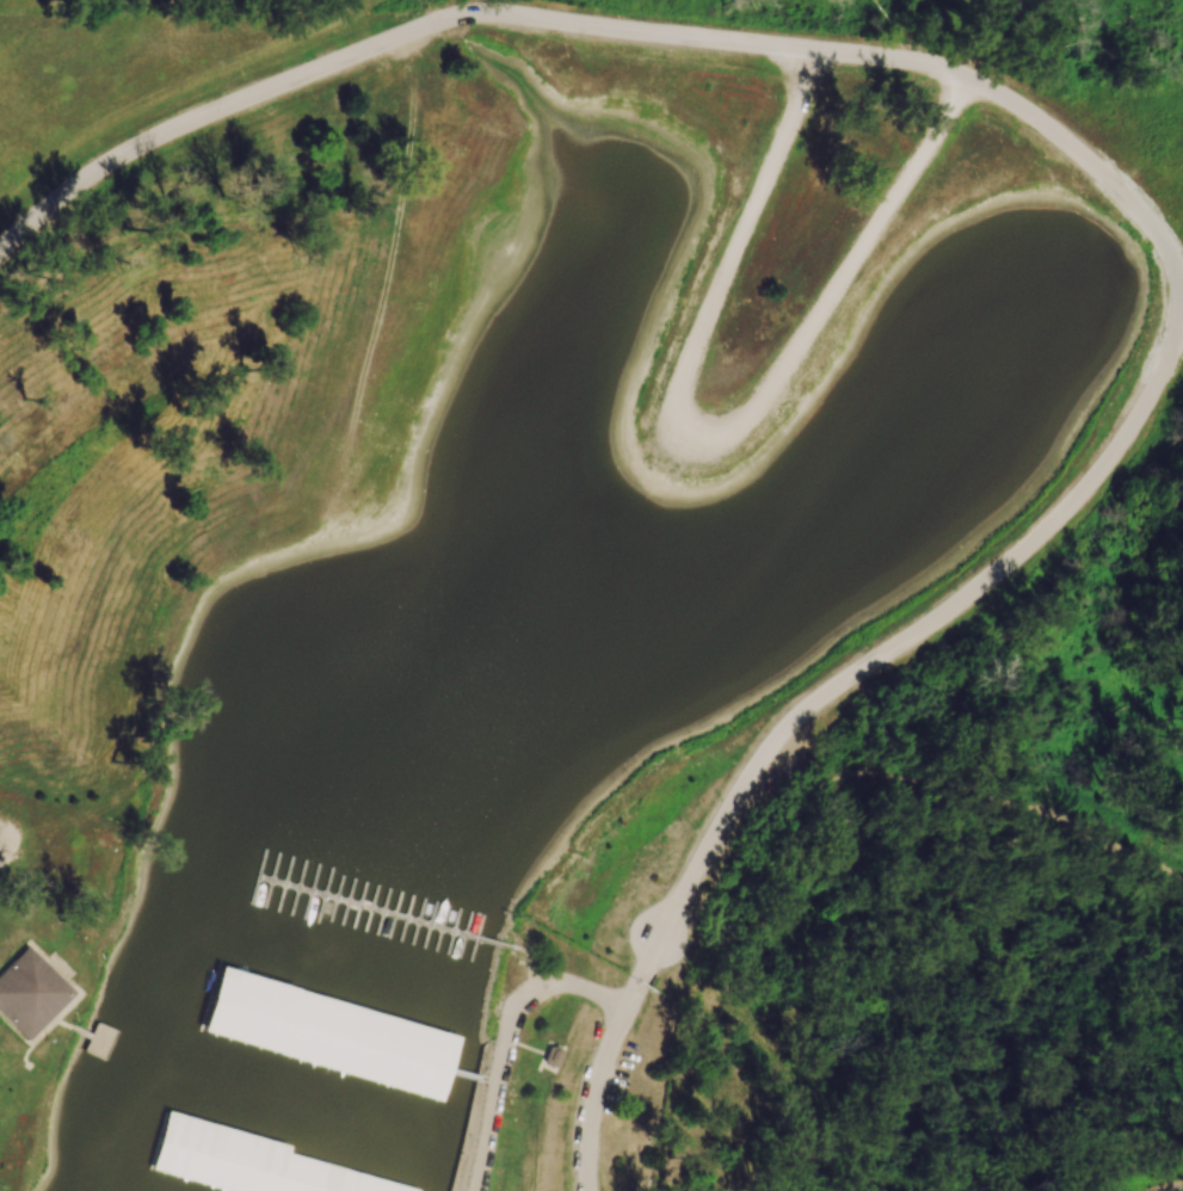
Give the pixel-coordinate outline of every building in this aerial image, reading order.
[(0,974),(0,1017),(26,1042),(73,994),(25,949),(0,974)] [(215,974),(198,1041),(277,1060),(294,994),(215,974)] [(296,996),(279,1061),(440,1103),(457,1037),(296,996)] [(149,1160),(248,1190),(273,1190),(290,1140),(168,1101),(149,1160)] [(277,1190),(417,1190),(418,1187),(290,1148),(277,1190)]
